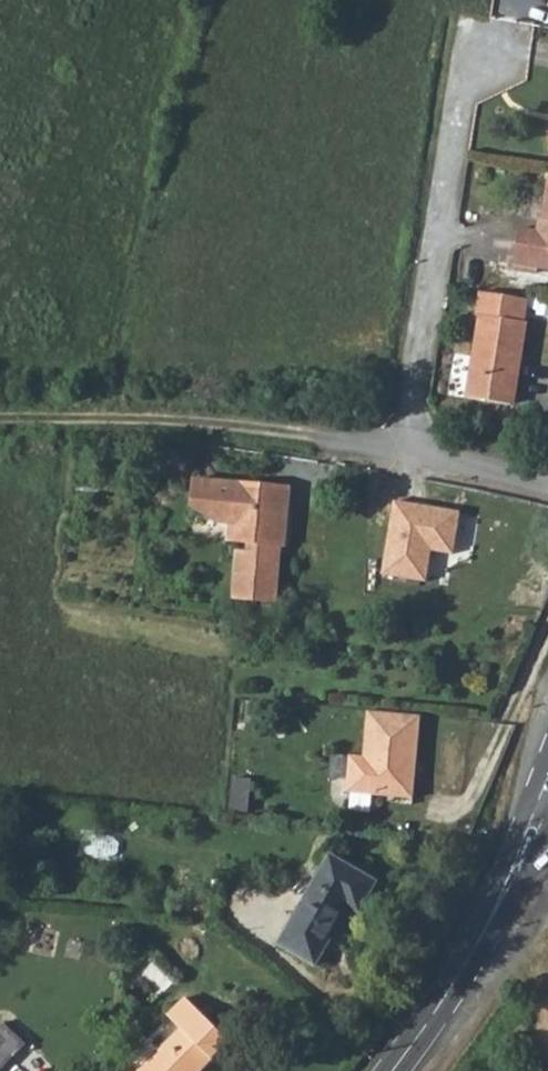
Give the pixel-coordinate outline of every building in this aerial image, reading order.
[(547,182),(543,210),(546,210),(544,223),(536,221),(520,219),(512,265),(547,271),(547,182)] [(538,209),(536,221),(544,223),(546,210),(543,210),(538,209)] [(525,301),(479,293),(476,317),(478,318),(465,401),(507,408),(512,377),(517,377),(526,324),(522,324),(525,301)] [(277,600),(281,558),(275,558),(276,545),(282,545),(285,545),(291,488),(245,483),(244,485),(195,482),(194,507),(223,524),(231,524),(230,541),(249,542),(248,553),(238,552),(234,597),(277,600)] [(464,525),(397,511),(382,584),(430,594),(438,560),(456,564),(464,525)] [(421,714),(368,709),(364,755),(350,754),(347,790),(413,796),(421,714)] [(360,912),(376,882),(331,856),(280,944),(316,965),(350,907),(360,912)] [(229,1043),(186,999),(169,1016),(182,1029),(141,1070),(202,1070),(229,1043)] [(24,1043),(3,1024),(0,1027),(0,1069),(24,1043)]
